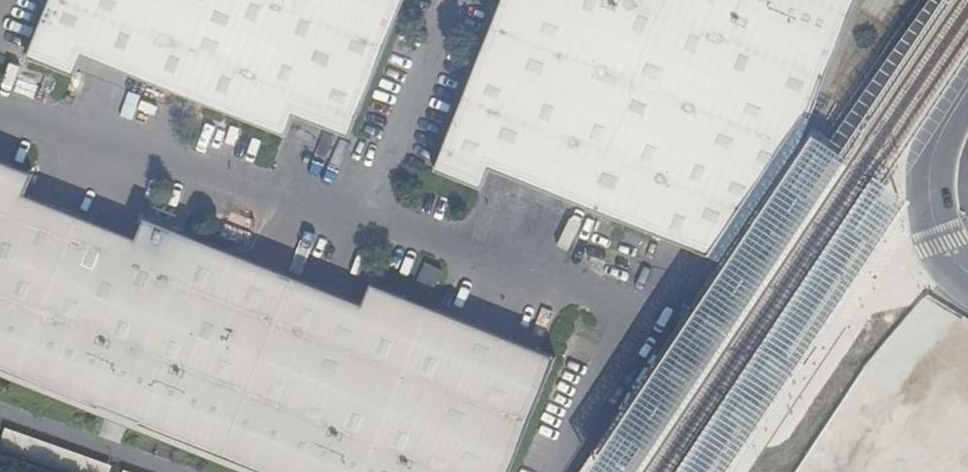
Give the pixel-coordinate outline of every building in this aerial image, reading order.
[(338,133),(352,99),(371,54),(390,8),(394,0),(35,0),(21,32),(16,45),(63,65),(67,57),(72,45),(282,109),(273,130),(338,133)] [(706,264),(716,249),(745,207),(785,149),(812,88),(814,83),(849,0),(492,0),(483,23),(470,53),(450,99),(431,145),(421,168),(438,175),(469,188),(476,170),(477,168),(706,264)] [(594,471),(648,471),(857,161),(846,154),(819,136),(594,471)] [(0,153),(0,361),(83,396),(85,393),(121,408),(120,412),(263,471),(490,471),(539,356),(355,278),(347,299),(129,207),(120,228),(13,182),(21,162),(0,153)] [(680,471),(734,471),(916,201),(889,183),(879,176),(680,471)] [(427,269),(411,261),(401,282),(417,290),(427,269)] [(710,471),(742,424),(747,427),(789,365),(783,361),(815,314),(806,308),(801,314),(752,282),(757,275),(748,269),(716,318),(710,314),(669,376),(675,379),(659,402),(652,397),(602,471),(632,471),(658,434),(702,463),(701,466),(710,471)] [(875,471),(967,471),(967,350),(956,343),(875,471)]
